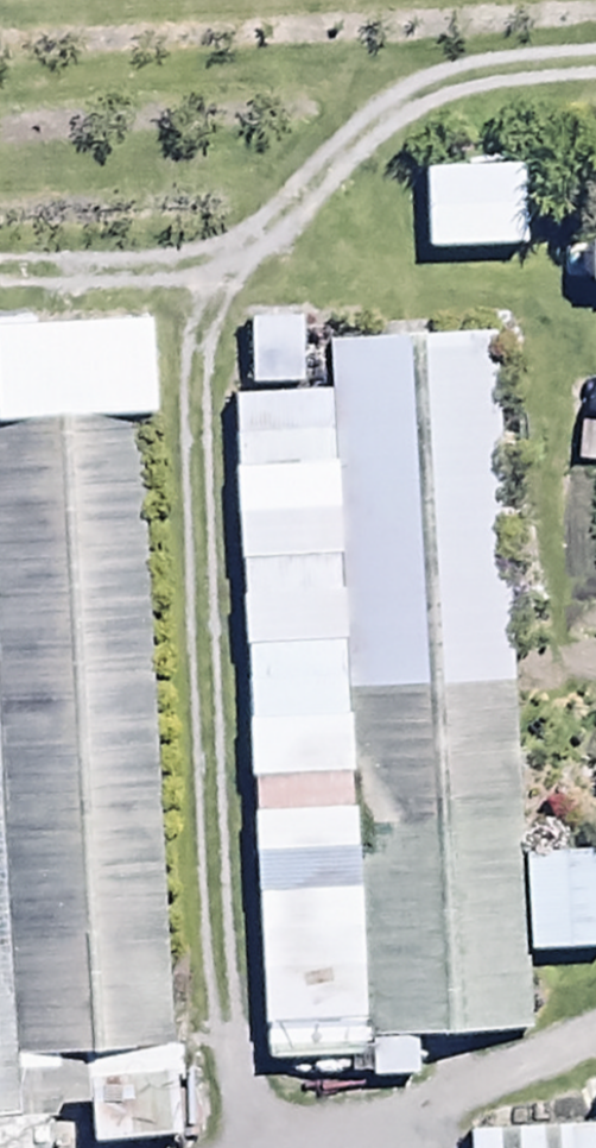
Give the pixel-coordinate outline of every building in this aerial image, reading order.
[(412,197),(411,244),(514,245),(514,198),(412,197)] [(46,1109),(69,1108),(70,1139),(165,1135),(162,1029),(186,1029),(185,986),(163,987),(128,413),(135,412),(129,314),(0,322),(0,1147),(48,1147),(46,1109)] [(291,317),(236,317),(236,383),(291,383),(291,317)] [(490,332),(321,339),(324,395),(343,846),(345,890),(352,1055),(353,1073),(406,1070),(404,1033),(518,1028),(515,953),(515,856),(509,720),(536,719),(533,651),(503,652),(490,332)] [(343,846),(324,395),(221,399),(240,850),(343,846)] [(515,856),(515,953),(595,949),(592,853),(515,856)] [(352,1055),(345,890),(245,894),(252,1059),(352,1055)] [(585,1147),(595,1147),(595,1075),(584,1075),(584,1123),(585,1147)] [(584,1123),(456,1124),(456,1147),(585,1147),(584,1123)]
